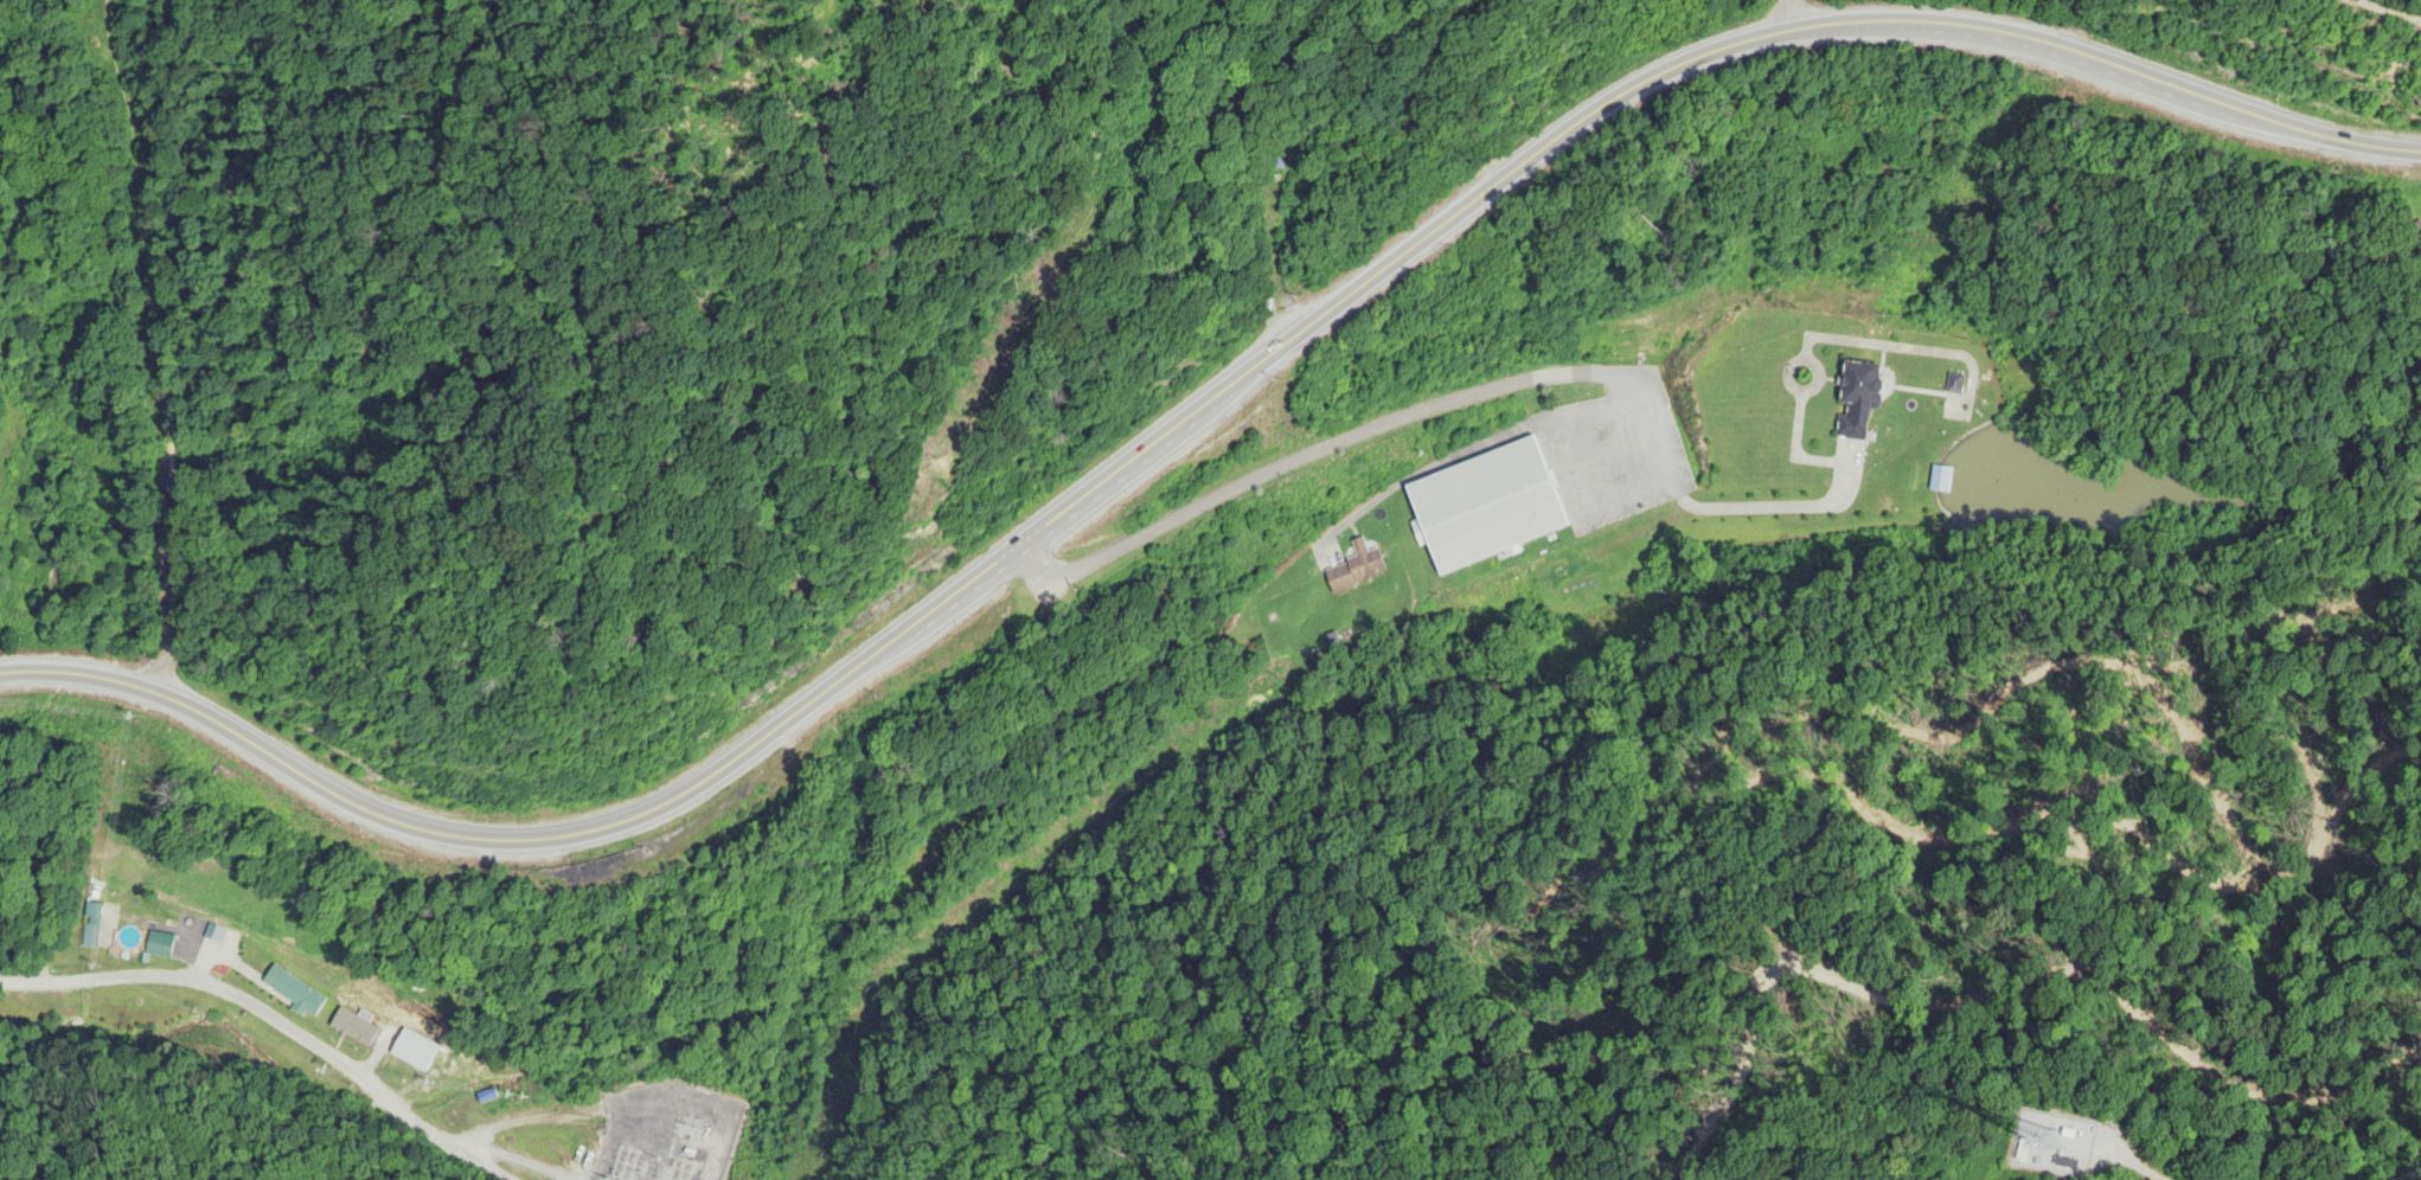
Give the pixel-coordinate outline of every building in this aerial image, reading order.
[(1877,410),(1882,365),(1844,361),(1836,439),(1864,442),(1867,409),(1877,410)] [(1404,483),(1436,576),(1567,531),(1535,438),(1404,483)] [(1932,491),(1949,491),(1949,469),(1932,469),(1932,491)] [(1331,593),(1386,574),(1377,548),(1367,552),(1362,538),(1350,542),(1356,559),(1323,571),(1331,593)] [(98,919),(98,905),(84,905),(84,919),(98,919)] [(215,944),(222,931),(209,924),(203,937),(215,944)] [(171,937),(147,932),(142,954),(167,960),(171,937)] [(325,1000),(273,965),(260,984),(312,1019),(325,1000)] [(386,1031),(397,1037),(389,1055),(426,1073),(439,1048),(390,1023),(386,1031)]
